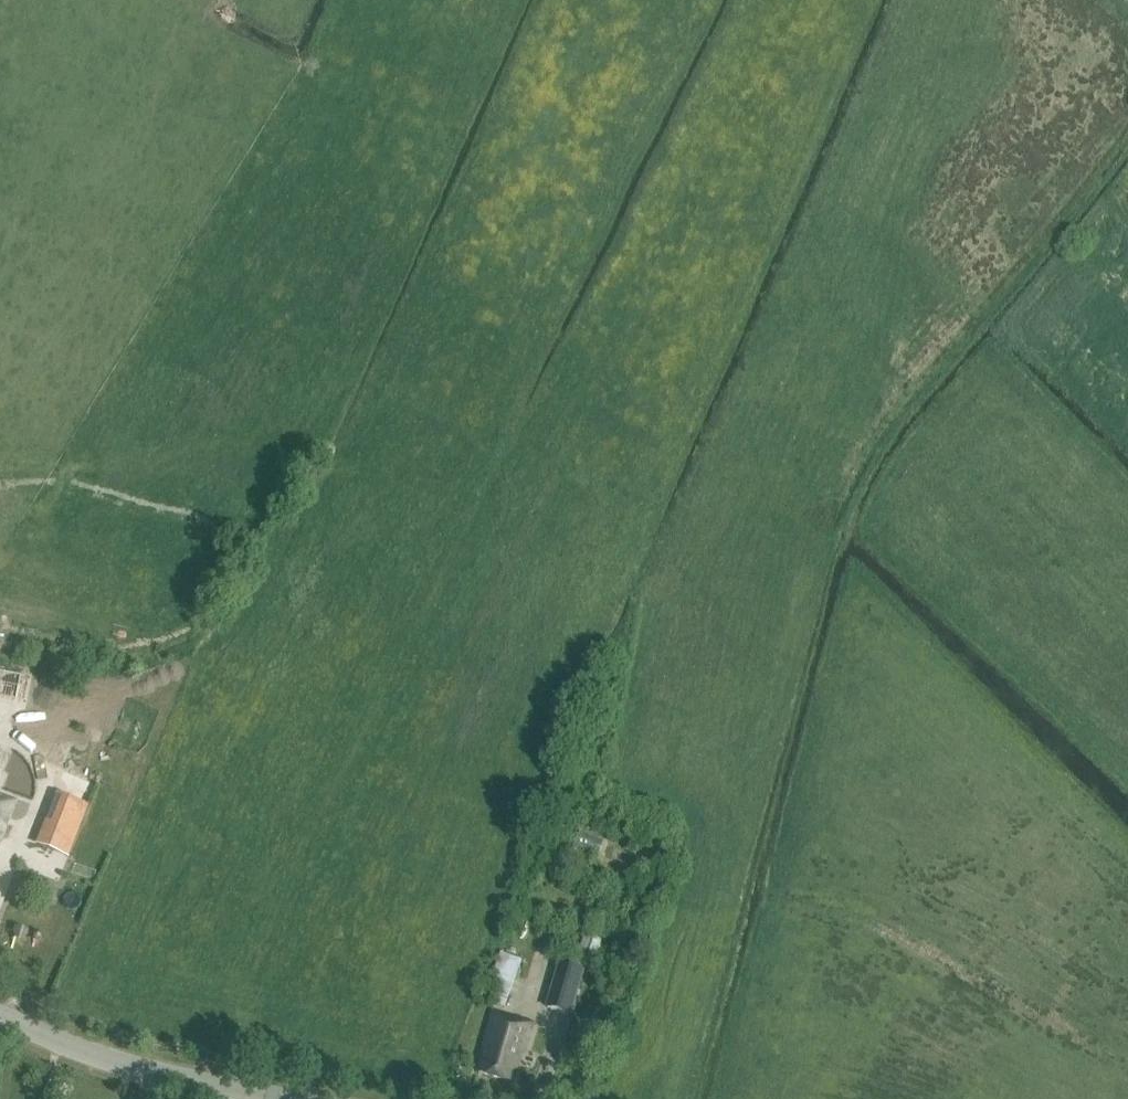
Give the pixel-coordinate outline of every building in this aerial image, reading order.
[(28,797),(38,768),(0,755),(0,788),(28,797)] [(55,792),(34,843),(53,851),(74,799),(55,792)] [(16,801),(0,794),(0,839),(16,801)] [(604,840),(580,831),(574,845),(598,854),(604,840)] [(584,934),(577,956),(595,962),(602,940),(584,934)] [(496,987),(491,1003),(505,1007),(522,959),(501,951),(490,983),(496,987)] [(560,965),(547,1008),(571,1015),(583,972),(560,965)] [(479,1070),(514,1081),(523,1053),(525,1053),(533,1025),(494,1013),(486,1040),(487,1041),(479,1070)]
